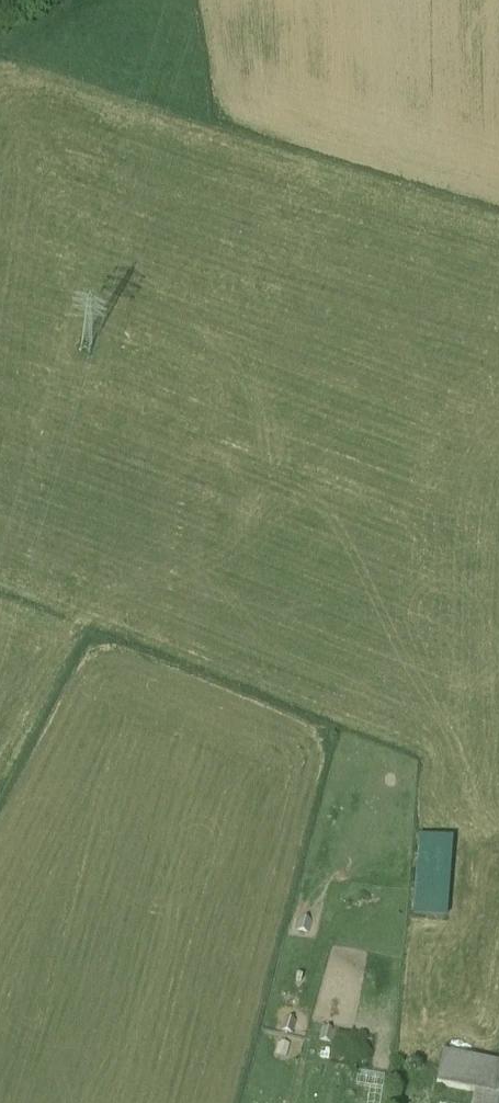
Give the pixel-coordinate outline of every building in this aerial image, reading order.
[(413,913),(447,914),(449,834),(414,833),(413,913)] [(442,1056),(437,1085),(498,1097),(498,1067),(442,1056)]
